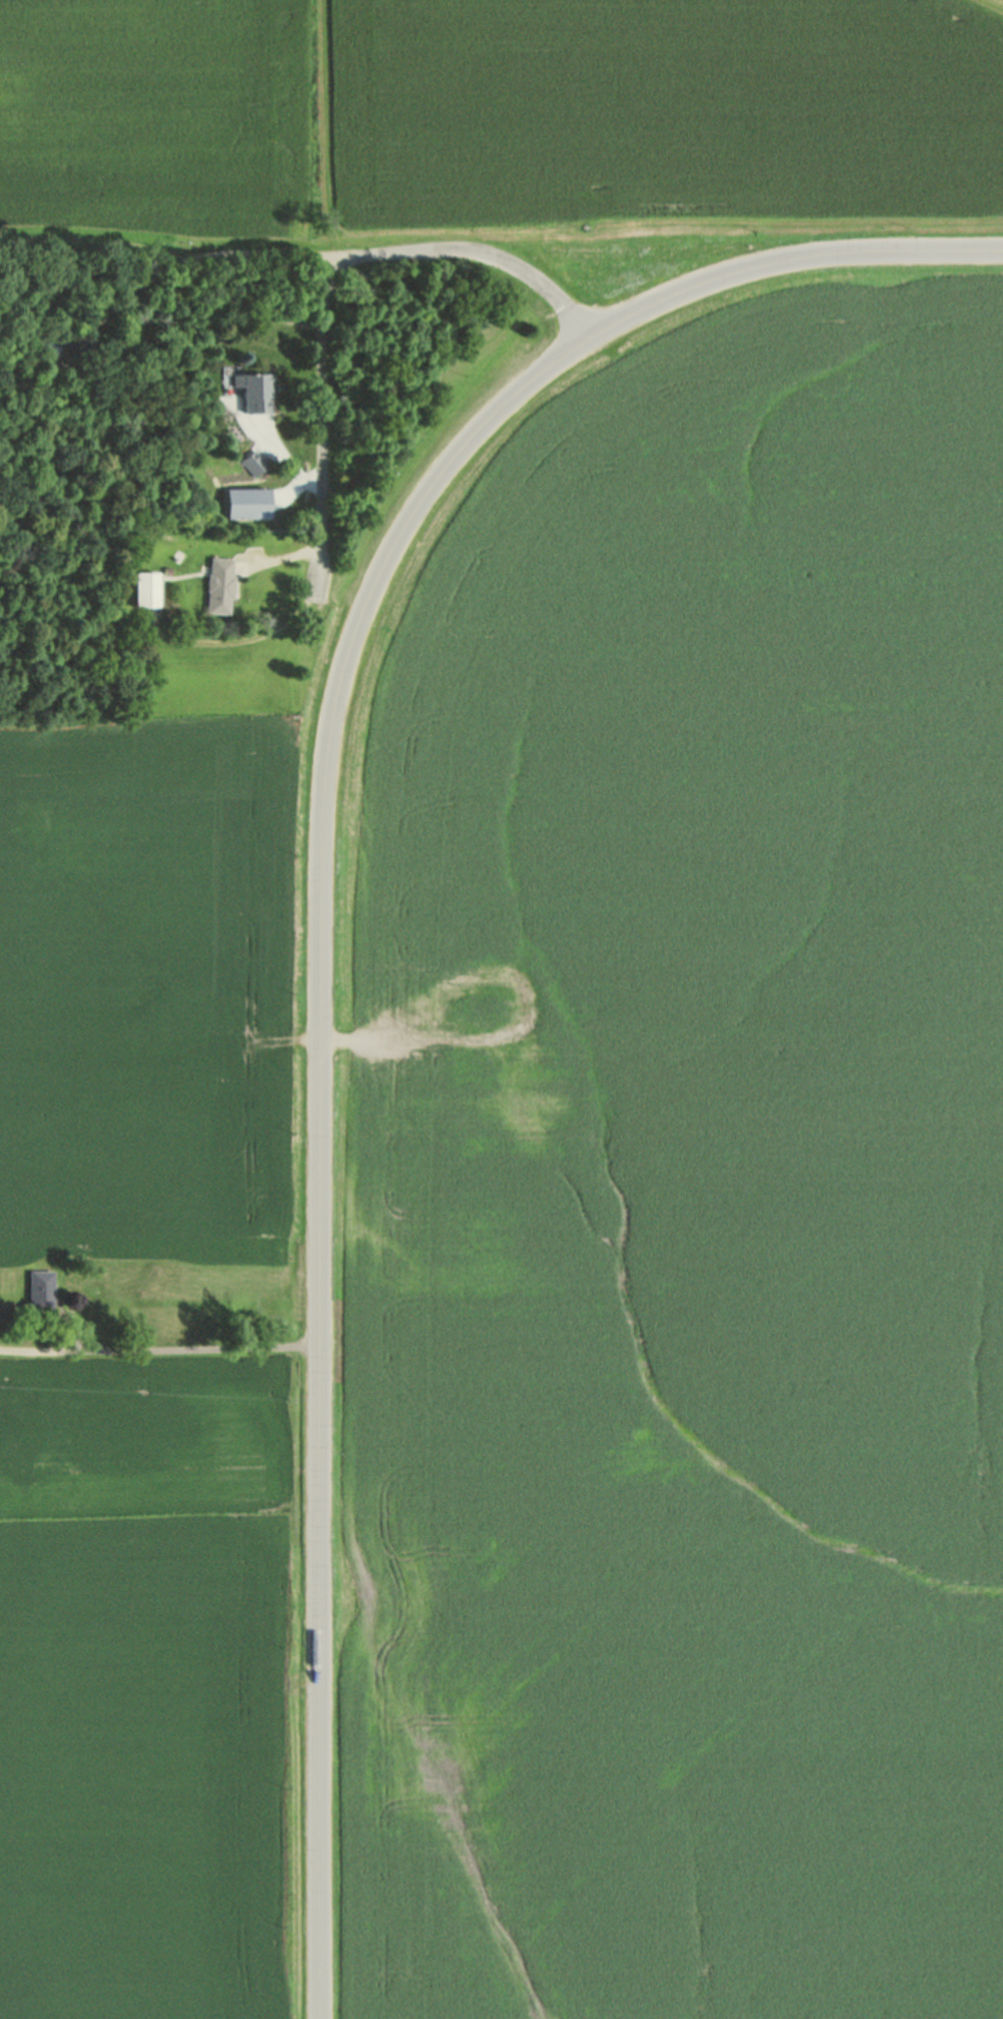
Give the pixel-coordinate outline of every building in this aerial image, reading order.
[(269,373),(269,412),(244,412),(244,398),(241,398),(241,386),(233,386),(233,373),(269,373)] [(254,448),(268,464),(254,476),(240,460),(254,448)] [(295,492),(295,522),(243,522),(243,492),(295,492)] [(231,559),(230,576),(232,576),(231,598),(228,599),(227,614),(204,612),(207,575),(210,576),(211,558),(231,559)] [(155,571),(155,606),(133,607),(132,572),(155,571)] [(52,1271),(51,1312),(28,1312),(28,1270),(52,1271)]
